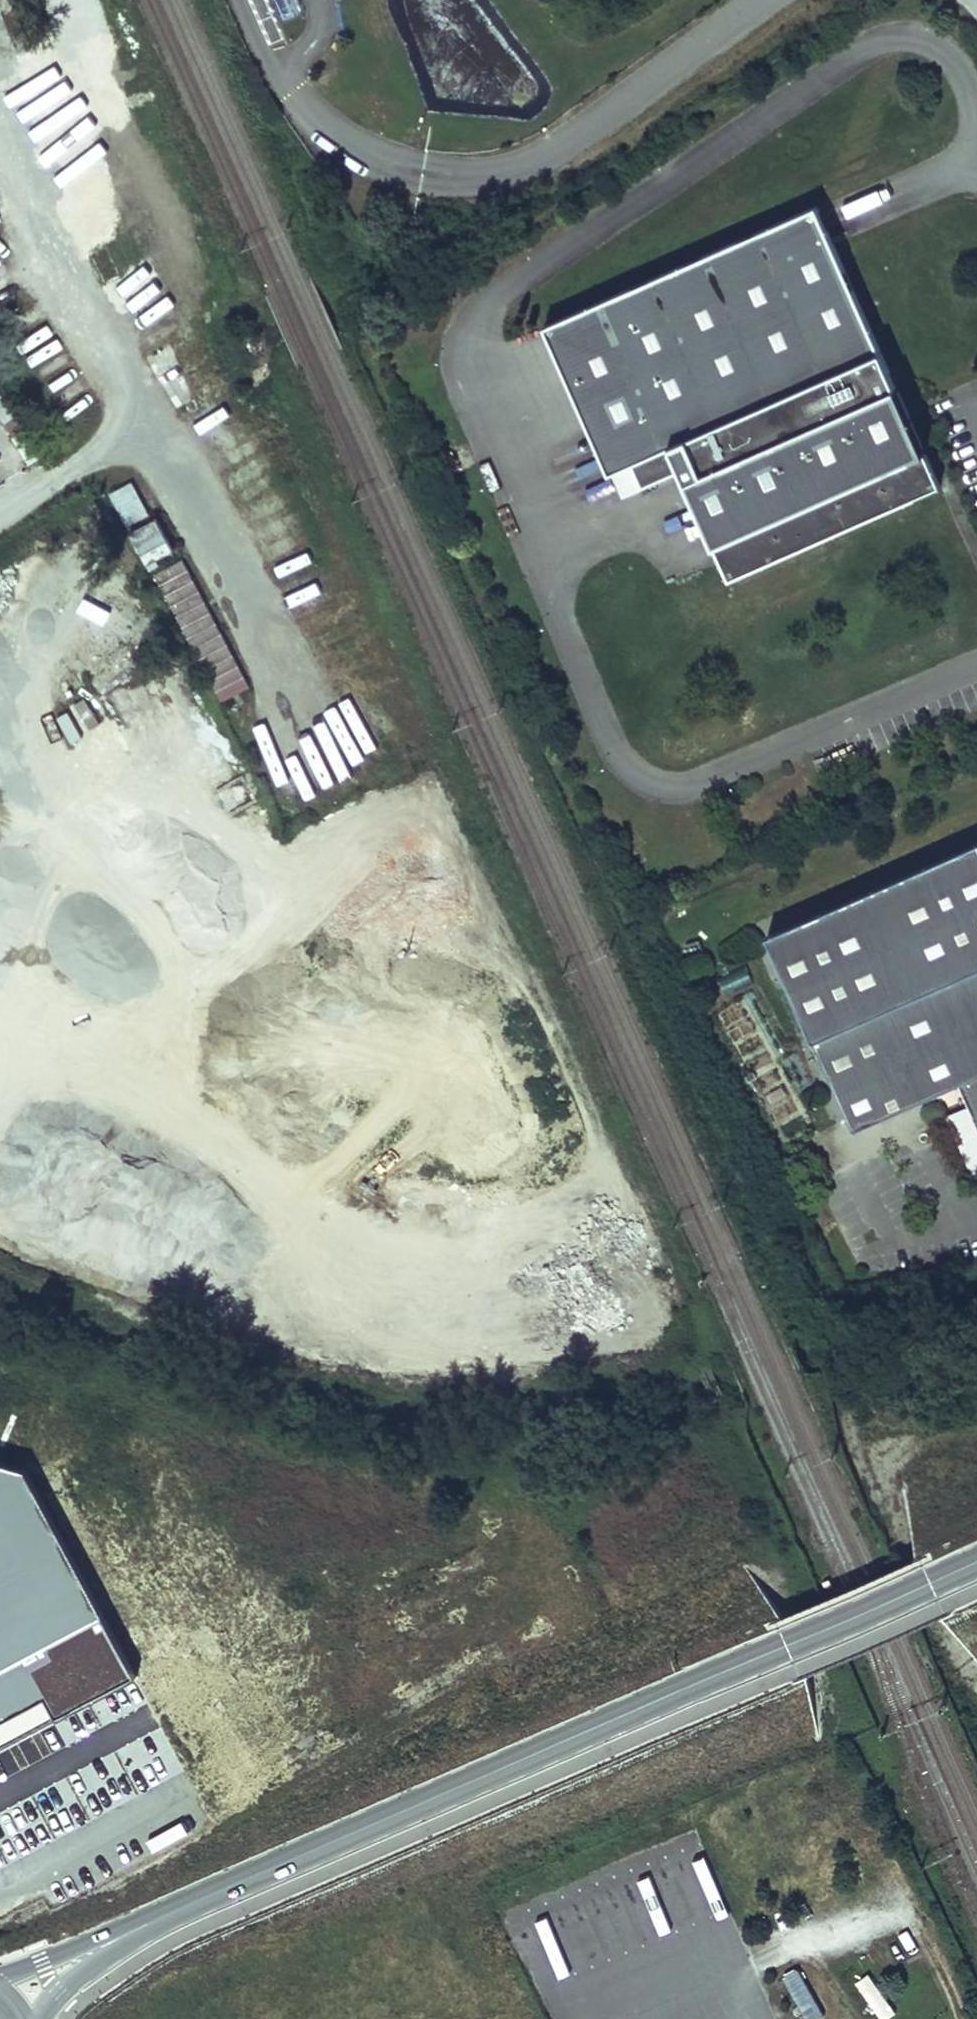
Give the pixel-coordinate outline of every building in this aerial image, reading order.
[(678,469),(727,576),(937,481),(810,202),(539,325),(606,473),(627,463),(638,487),(678,469)] [(109,490),(119,523),(144,515),(134,482),(109,490)] [(212,706),(248,687),(157,518),(122,537),(212,706)] [(87,700),(67,711),(82,736),(102,724),(87,700)] [(856,1130),(938,1094),(957,1085),(976,1131),(976,842),(769,935),(856,1130)] [(938,1094),(976,1181),(976,1131),(957,1085),(938,1094)] [(821,2017),(799,1967),(782,1975),(802,2018),(818,2018),(821,2017)] [(876,2018),(882,2018),(891,2015),(870,1973),(856,1980),(876,2018)]
